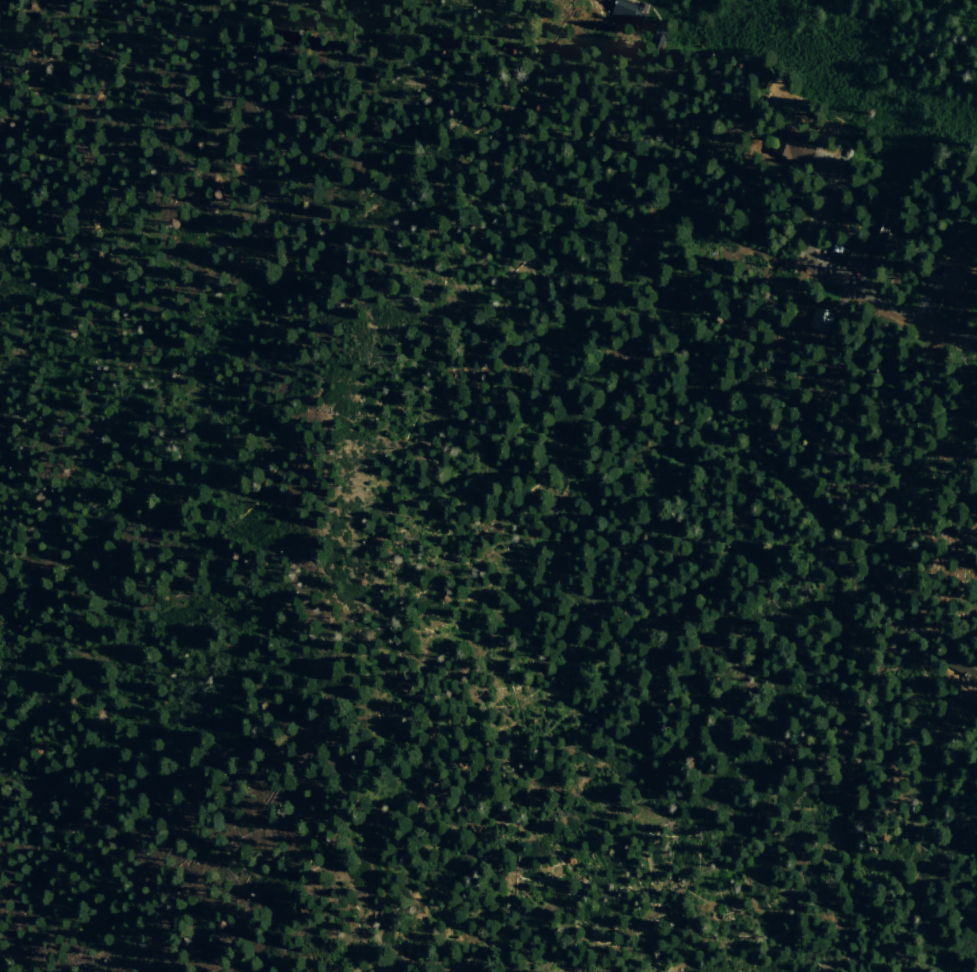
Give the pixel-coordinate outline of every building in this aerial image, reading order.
[(622,0),(609,0),(612,1),(607,14),(638,26),(643,12),(634,9),(635,5),(622,0)] [(653,28),(665,33),(663,40),(661,40),(658,49),(649,45),(652,36),(650,36),(653,28)] [(776,128),(768,152),(804,164),(810,147),(800,143),(802,137),(776,128)]
